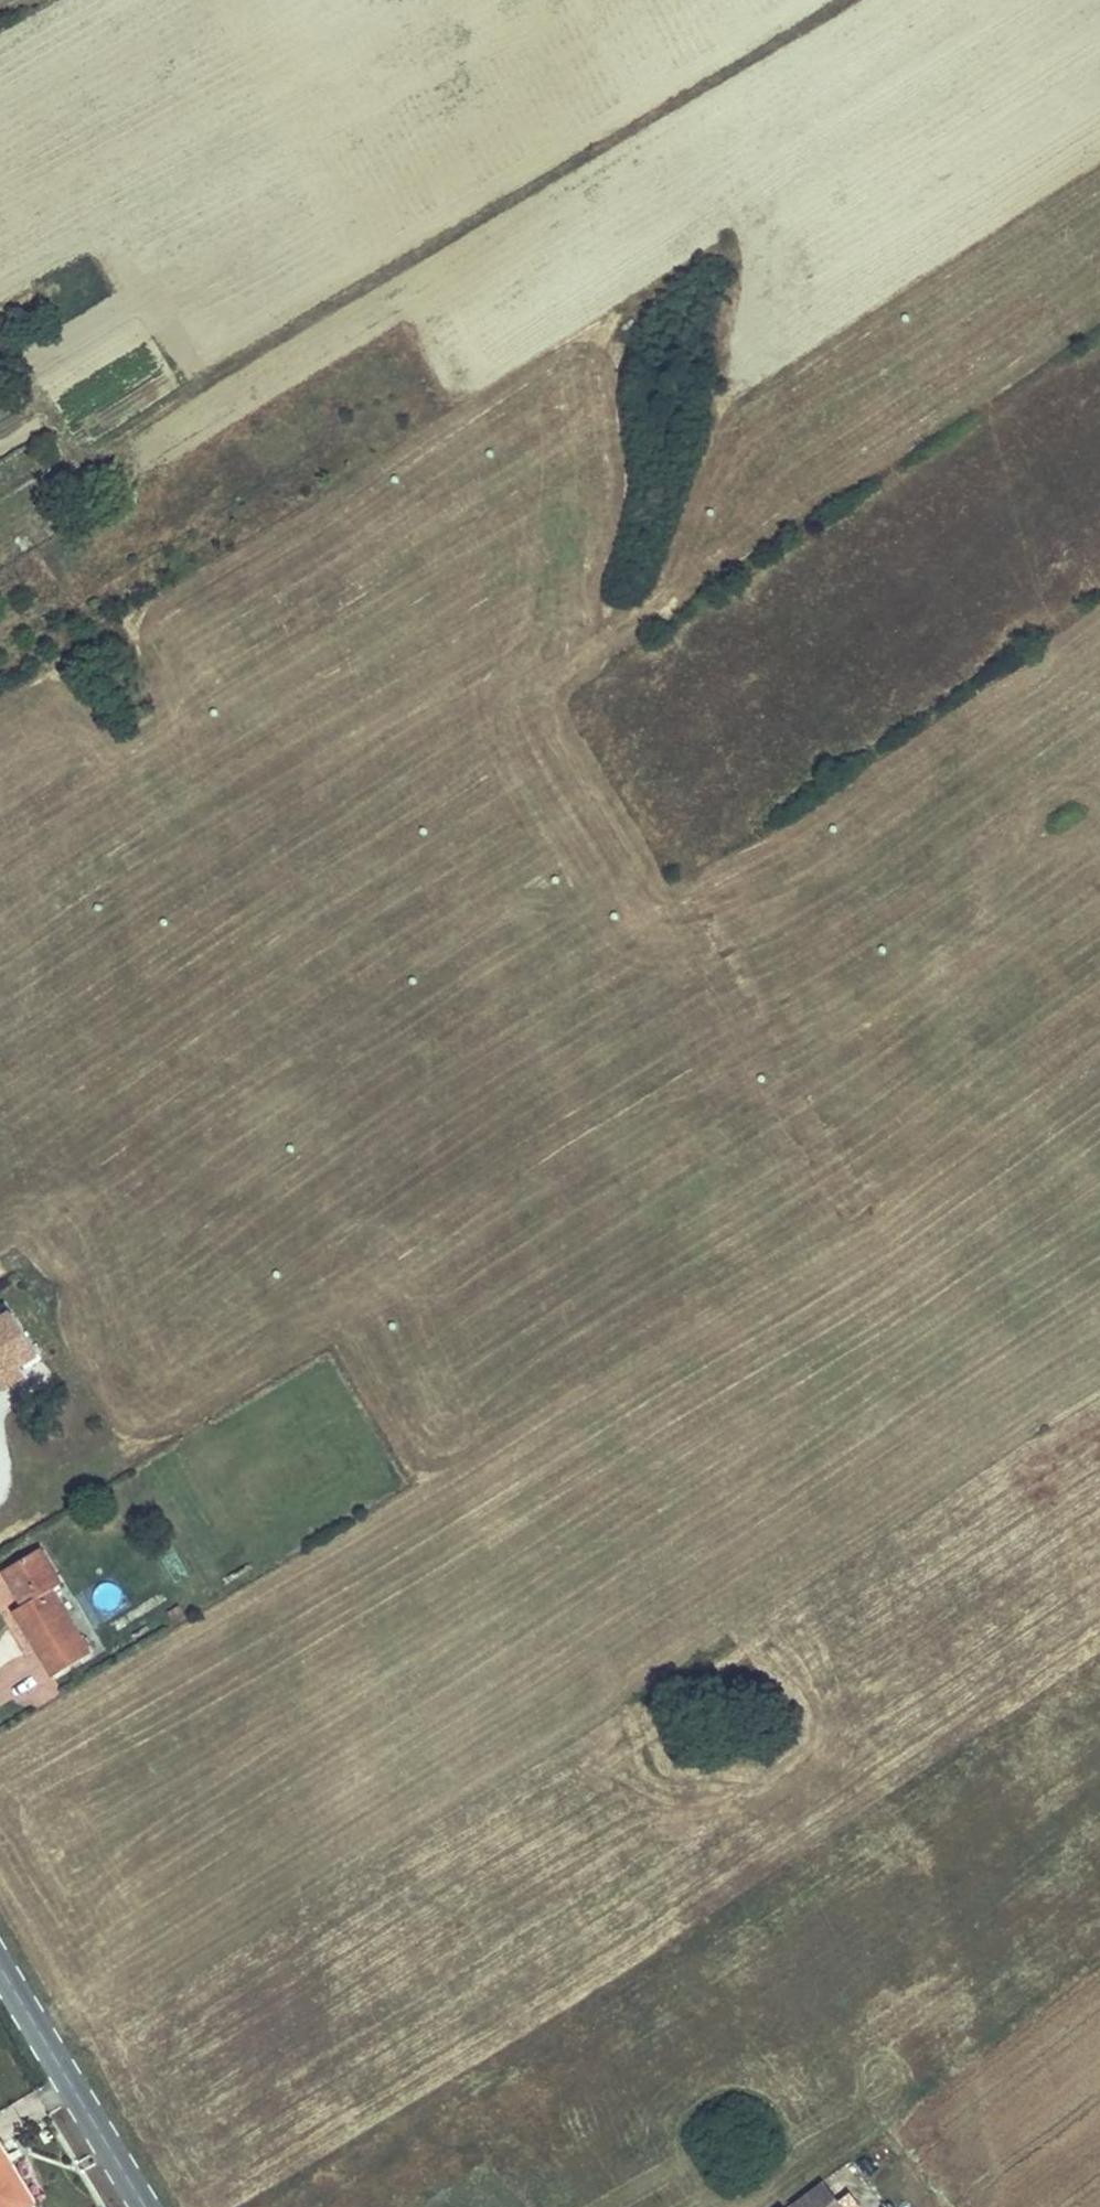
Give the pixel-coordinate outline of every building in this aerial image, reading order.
[(3,1389),(23,1377),(18,1367),(38,1355),(13,1314),(0,1321),(0,1385),(3,1389)] [(51,1661),(86,1641),(49,1578),(61,1571),(40,1536),(5,1556),(25,1590),(14,1597),(51,1661)] [(21,2205),(0,2166),(0,2206),(17,2206),(21,2205)] [(837,2198),(824,2181),(791,2206),(792,2206),(825,2206),(837,2198)] [(837,2198),(825,2206),(844,2206),(837,2198)]
